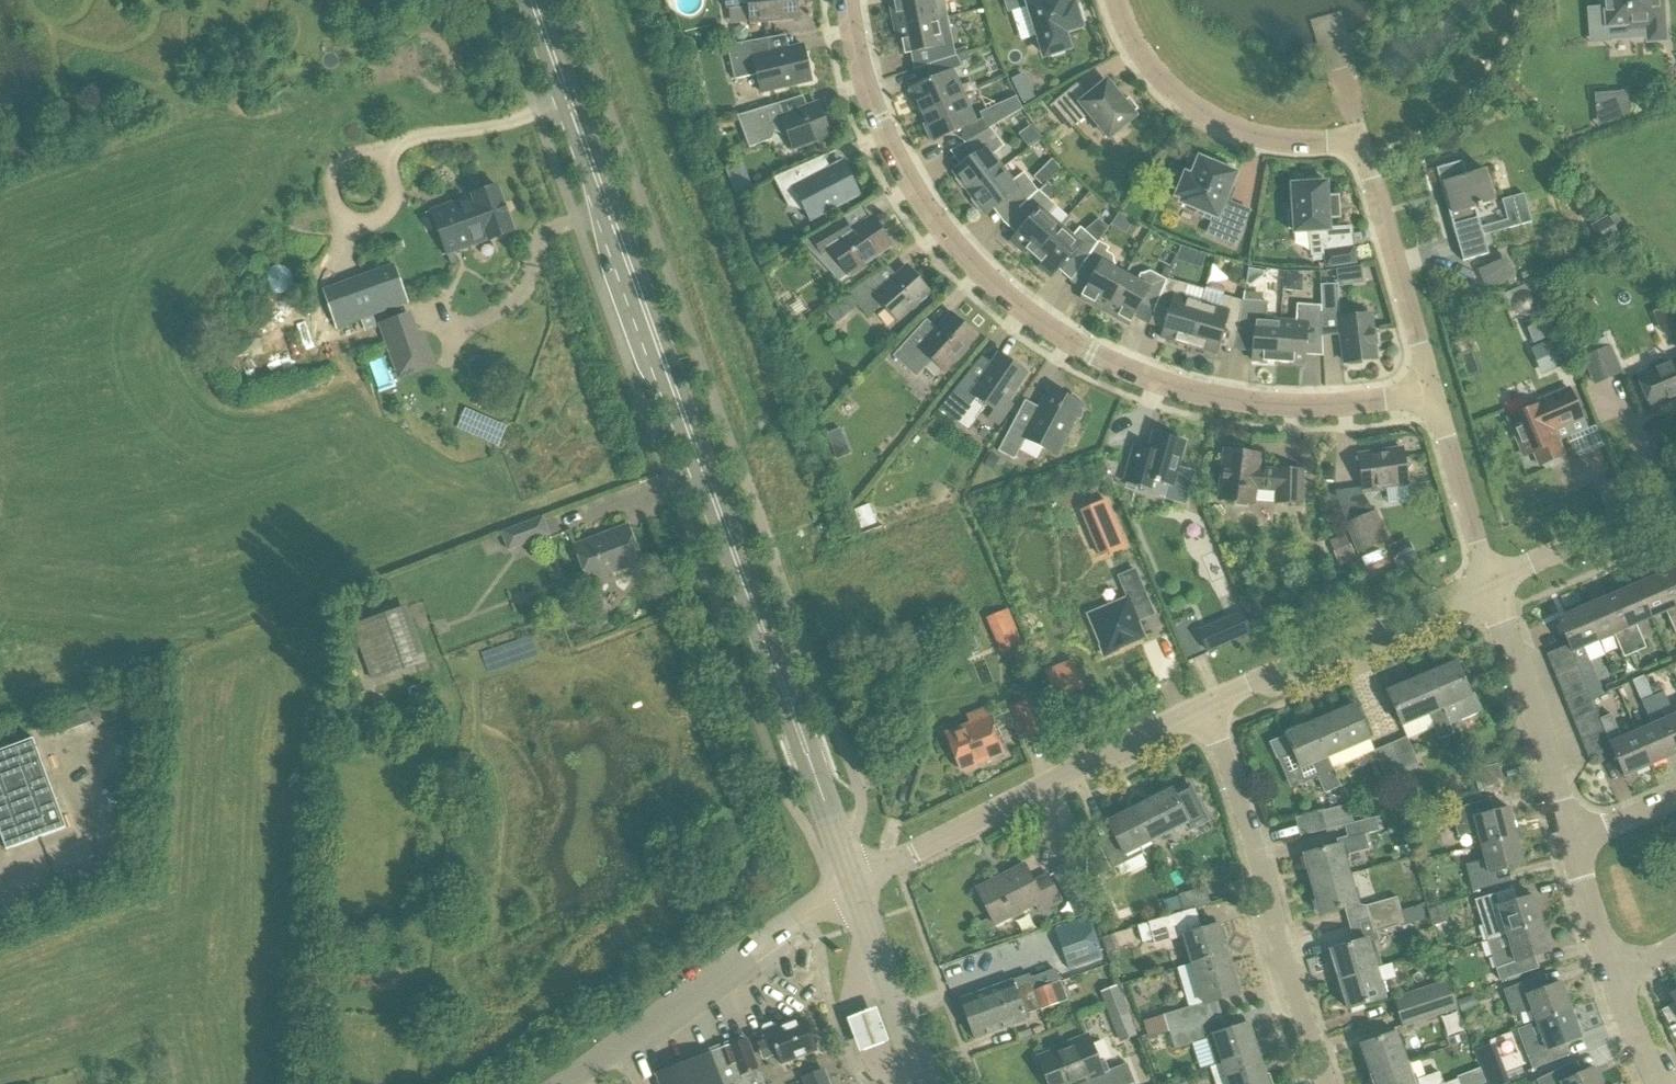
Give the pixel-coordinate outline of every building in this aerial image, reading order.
[(725,9),(748,6),(750,22),(797,17),(795,0),(724,0),(725,9)] [(936,19),(933,7),(938,6),(941,0),(893,0),(890,1),(895,28),(936,19)] [(1009,9),(1024,4),(1042,60),(1074,50),(1067,31),(1081,26),(1079,22),(1083,20),(1079,6),(1075,8),(1073,3),(1068,5),(1066,0),(1006,0),(1009,9)] [(1662,0),(1601,0),(1601,1),(1601,6),(1601,7),(1587,9),(1590,45),(1611,43),(1611,41),(1645,39),(1646,44),(1666,42),(1664,25),(1662,0)] [(947,17),(936,19),(895,28),(901,54),(923,50),(927,52),(929,64),(955,56),(951,37),(947,17)] [(771,52),(768,38),(726,45),(734,79),(756,74),(760,92),(811,80),(803,45),(771,52)] [(923,114),(963,96),(952,70),(961,66),(956,56),(955,56),(929,64),(935,77),(911,88),(912,89),(907,91),(915,108),(919,106),(923,114)] [(1123,101),(1106,81),(1087,96),(1077,84),(1050,106),(1069,129),(1088,113),(1108,138),(1111,136),(1115,141),(1127,131),(1123,126),(1135,116),(1133,113),(1138,109),(1128,97),(1123,101)] [(1035,98),(1030,87),(1018,93),(1023,104),(1035,98)] [(967,141),(988,128),(984,118),(974,122),(963,96),(923,114),(927,122),(922,124),(929,141),(934,139),(934,140),(959,129),(964,142),(967,141)] [(1000,104),(1007,118),(1022,109),(1016,97),(1000,104)] [(783,117),(778,103),(736,116),(748,148),(771,139),(775,131),(788,137),(792,150),(810,143),(811,140),(829,133),(818,104),(783,117)] [(969,192),(1002,168),(992,155),(1004,146),(990,128),(989,128),(988,128),(967,141),(976,153),(952,170),(956,175),(955,179),(962,189),(966,189),(969,192)] [(830,169),(823,156),(773,178),(788,206),(800,200),(807,214),(831,201),(833,206),(858,194),(842,163),(830,169)] [(1218,167),(1199,159),(1191,177),(1185,175),(1177,195),(1183,198),(1181,202),(1199,209),(1197,214),(1221,223),(1216,236),(1234,244),(1247,211),(1223,201),(1234,174),(1231,172),(1233,168),(1220,162),(1218,167)] [(1466,175),(1462,161),(1436,169),(1463,261),(1488,254),(1475,207),(1494,202),(1485,170),(1466,175)] [(1018,209),(1037,191),(1023,172),(1012,181),(1002,168),(969,192),(971,196),(970,200),(977,209),(981,210),(985,214),(1009,197),(1018,209)] [(1321,182),(1321,177),(1307,178),(1308,183),(1291,184),(1292,211),(1287,211),(1288,230),(1294,229),(1294,232),(1329,230),(1328,218),(1334,218),(1333,196),(1327,196),(1326,182),(1321,182)] [(481,218),(440,233),(448,255),(514,231),(498,186),(473,195),(481,218)] [(1033,256),(1059,226),(1047,216),(1056,206),(1038,190),(1037,191),(1018,209),(1019,208),(1030,218),(1009,241),(1022,252),(1025,249),(1033,256)] [(432,211),(440,233),(481,218),(473,195),(472,195),(473,196),(432,211)] [(891,246),(871,217),(856,227),(852,226),(849,228),(843,217),(811,237),(821,256),(833,247),(847,275),(849,274),(853,275),(864,267),(864,263),(891,246)] [(1517,233),(1540,228),(1537,218),(1514,223),(1517,233)] [(1082,264),(1097,242),(1079,227),(1071,237),(1059,226),(1033,256),(1041,263),(1038,266),(1050,277),(1071,254),(1082,264)] [(1104,311),(1124,275),(1113,269),(1115,265),(1112,255),(1106,252),(1109,247),(1098,241),(1097,242),(1082,264),(1080,267),(1090,273),(1092,277),(1080,298),(1104,311)] [(1181,247),(1176,260),(1189,265),(1193,251),(1181,247)] [(1326,266),(1354,262),(1352,247),(1324,251),(1326,266)] [(1486,290),(1514,278),(1506,258),(1478,270),(1486,290)] [(408,304),(394,265),(322,290),(336,329),(408,304)] [(929,291),(907,266),(880,290),(869,278),(847,295),(867,317),(878,308),(885,308),(896,320),(929,291)] [(1155,306),(1166,280),(1150,271),(1140,274),(1136,281),(1124,275),(1104,311),(1128,324),(1140,304),(1144,303),(1154,308),(1155,306)] [(1188,346),(1201,303),(1183,298),(1187,284),(1167,278),(1166,280),(1155,306),(1169,310),(1161,338),(1188,346)] [(1321,312),(1339,311),(1338,284),(1320,285),(1321,312)] [(1237,330),(1242,301),(1222,295),(1218,308),(1201,303),(1188,346),(1215,354),(1224,326),(1237,330)] [(1277,362),(1280,321),(1265,320),(1267,302),(1242,300),(1242,301),(1237,330),(1253,332),(1251,360),(1277,362)] [(1280,321),(1277,362),(1304,364),(1306,335),(1322,336),(1321,306),(1296,304),(1295,322),(1280,321)] [(964,347),(975,336),(950,314),(928,339),(918,329),(893,356),(916,376),(931,359),(943,371),(955,358),(957,359),(966,349),(964,347)] [(1371,330),(1369,314),(1339,318),(1344,363),(1348,362),(1349,367),(1362,365),(1362,360),(1375,359),(1373,344),(1376,344),(1374,330),(1371,330)] [(1541,376),(1568,365),(1557,338),(1530,349),(1541,376)] [(1595,384),(1621,372),(1609,347),(1584,358),(1595,384)] [(1006,401),(1025,373),(998,354),(980,380),(968,371),(945,400),(938,409),(956,423),(976,398),(987,405),(984,409),(985,415),(995,422),(1001,421),(1012,405),(1006,401)] [(1675,398),(1675,358),(1636,375),(1650,409),(1675,398)] [(1070,398),(1049,387),(1027,428),(1013,421),(997,451),(1013,459),(1024,439),(1055,455),(1075,417),(1080,419),(1081,415),(1082,410),(1081,405),(1079,401),(1076,397),(1072,394),(1070,398)] [(1558,441),(1586,430),(1569,389),(1526,406),(1528,409),(1507,418),(1523,456),(1533,452),(1539,465),(1564,455),(1558,441)] [(1627,389),(1609,389),(1608,410),(1626,411),(1627,389)] [(840,429),(827,434),(832,447),(845,442),(840,429)] [(1154,481),(1174,487),(1187,441),(1152,432),(1147,449),(1132,445),(1122,482),(1152,490),(1154,481)] [(1363,493),(1384,490),(1383,486),(1407,483),(1406,472),(1411,465),(1404,459),(1402,448),(1358,455),(1363,493)] [(1277,470),(1266,470),(1257,469),(1259,455),(1225,450),(1219,499),(1234,501),(1236,506),(1246,507),(1249,503),(1252,503),(1254,488),(1265,490),(1276,490),(1276,502),(1301,503),(1302,470),(1277,469),(1277,470)] [(1000,458),(991,454),(984,466),(993,471),(1000,458)] [(1126,546),(1107,500),(1080,511),(1100,558),(1126,546)] [(870,505),(854,511),(861,530),(877,524),(870,505)] [(1358,552),(1387,540),(1375,512),(1346,524),(1358,552)] [(508,551),(550,535),(543,516),(500,532),(508,551)] [(588,582),(642,562),(628,525),(574,545),(588,582)] [(1339,567),(1356,560),(1346,535),(1329,542),(1339,567)] [(1408,538),(1388,547),(1394,560),(1414,551),(1408,538)] [(1675,603),(1675,567),(1663,573),(1675,603)] [(1146,637),(1137,617),(1153,611),(1136,569),(1118,577),(1126,598),(1088,614),(1105,655),(1146,637)] [(1675,636),(1675,603),(1663,573),(1637,584),(1652,619),(1666,612),(1675,636)] [(1635,626),(1652,619),(1637,584),(1611,596),(1636,653),(1645,649),(1635,626)] [(1633,654),(1636,653),(1611,596),(1584,607),(1599,641),(1614,635),(1627,666),(1636,663),(1633,654)] [(1575,657),(1580,668),(1583,675),(1593,671),(1583,648),(1599,641),(1584,607),(1558,619),(1569,645),(1575,657)] [(1008,609),(986,619),(1002,656),(1023,646),(1008,609)] [(399,612),(358,627),(377,680),(418,664),(399,612)] [(1197,632),(1206,652),(1252,632),(1243,612),(1197,632)] [(1552,666),(1575,657),(1569,645),(1547,654),(1552,666)] [(1557,678),(1580,668),(1575,657),(1552,666),(1557,678)] [(1082,688),(1071,662),(1046,672),(1057,698),(1082,688)] [(1436,690),(1451,725),(1482,712),(1474,694),(1472,695),(1458,663),(1417,680),(1423,695),(1436,690)] [(1582,676),(1583,675),(1580,668),(1557,678),(1561,689),(1583,680),(1582,676)] [(1450,726),(1451,725),(1436,690),(1423,695),(1417,680),(1389,692),(1402,724),(1427,714),(1439,740),(1454,734),(1450,726)] [(1566,701),(1588,692),(1583,680),(1561,689),(1566,701)] [(1571,712),(1593,703),(1588,692),(1566,701),(1571,712)] [(1673,716),(1663,693),(1653,697),(1675,752),(1675,715),(1673,716)] [(1675,755),(1675,752),(1653,697),(1641,702),(1650,726),(1636,732),(1651,766),(1675,755)] [(1029,701),(1009,710),(1022,737),(1042,728),(1029,701)] [(1575,724),(1597,715),(1593,703),(1571,712),(1575,724)] [(1322,738),(1330,755),(1370,739),(1356,706),(1329,717),(1335,732),(1322,738)] [(966,715),(970,725),(946,734),(961,771),(978,764),(1004,753),(985,708),(966,715)] [(65,732),(94,722),(89,710),(60,720),(65,732)] [(1603,726),(1600,719),(1599,720),(1597,715),(1575,724),(1580,735),(1603,726)] [(1651,766),(1636,732),(1621,739),(1611,715),(1600,719),(1603,726),(1608,738),(1613,750),(1624,777),(1651,766)] [(1328,757),(1330,755),(1322,738),(1335,732),(1329,717),(1287,735),(1269,743),(1276,759),(1294,751),(1301,768),(1313,763),(1317,771),(1316,774),(1324,794),(1340,787),(1328,757)] [(1585,747),(1608,738),(1603,726),(1580,735),(1585,747)] [(67,828),(34,738),(0,751),(0,833),(6,850),(67,828)] [(1391,744),(1402,770),(1417,763),(1407,738),(1391,744)] [(1590,759),(1613,750),(1608,738),(1585,747),(1590,759)] [(1385,777),(1402,770),(1391,744),(1374,751),(1385,777)] [(1499,764),(1472,771),(1477,790),(1503,783),(1499,764)] [(1144,825),(1151,841),(1189,822),(1173,790),(1147,803),(1155,819),(1144,825)] [(1142,845),(1151,841),(1144,825),(1155,819),(1147,803),(1109,822),(1115,833),(1099,841),(1098,846),(1110,871),(1142,854),(1142,845)] [(1482,845),(1518,836),(1511,809),(1483,816),(1480,803),(1451,810),(1458,836),(1478,831),(1482,845)] [(1344,826),(1353,824),(1348,805),(1295,818),(1300,837),(1344,826)] [(1375,818),(1353,824),(1344,826),(1347,837),(1347,839),(1365,835),(1379,831),(1375,818)] [(1336,839),(1338,846),(1305,855),(1313,884),(1350,875),(1346,861),(1349,859),(1348,856),(1349,855),(1369,850),(1365,835),(1347,839),(1347,837),(1336,839)] [(1518,836),(1482,845),(1486,860),(1465,865),(1472,892),(1502,885),(1498,871),(1525,864),(1518,836)] [(1070,862),(1052,871),(1067,901),(1085,892),(1070,862)] [(1048,874),(1033,881),(1025,864),(1007,873),(1010,880),(980,895),(995,924),(1035,904),(1039,913),(1062,901),(1048,874)] [(1350,875),(1313,884),(1321,915),(1358,905),(1350,875)] [(1367,897),(1378,895),(1375,878),(1364,880),(1367,897)] [(1183,912),(1211,904),(1206,888),(1178,895),(1183,912)] [(1487,941),(1543,924),(1535,897),(1508,906),(1504,893),(1475,902),(1487,941)] [(1115,912),(1107,894),(1091,901),(1098,919),(1115,912)] [(1400,911),(1400,910),(1397,898),(1366,907),(1369,920),(1400,911)] [(1400,911),(1369,920),(1373,934),(1423,920),(1419,905),(1400,910),(1400,911)] [(1217,970),(1232,966),(1220,925),(1193,933),(1191,928),(1189,929),(1180,924),(1178,925),(1175,915),(1137,926),(1142,943),(1152,941),(1154,946),(1186,937),(1194,963),(1213,957),(1217,970)] [(1088,917),(1054,929),(1069,971),(1102,959),(1088,917)] [(1543,924),(1487,941),(1500,981),(1529,972),(1525,959),(1552,951),(1543,924)] [(1108,953),(1119,950),(1115,935),(1104,938),(1108,953)] [(1341,979),(1376,968),(1368,939),(1332,949),(1341,979)] [(1241,993),(1232,966),(1217,970),(1213,957),(1194,963),(1206,1004),(1241,993)] [(1376,968),(1341,979),(1349,1008),(1385,998),(1380,982),(1395,978),(1392,964),(1376,968)] [(968,1019),(1062,985),(1057,970),(1029,980),(1030,983),(1016,988),(1013,979),(960,999),(968,1019)] [(1443,999),(1453,996),(1449,980),(1393,998),(1397,1013),(1430,1003),(1435,1017),(1447,1013),(1443,999)] [(1538,1022),(1572,1009),(1562,983),(1536,993),(1531,980),(1503,991),(1513,1016),(1532,1009),(1538,1022)] [(1062,985),(968,1019),(975,1039),(1028,1020),(1026,1015),(1068,1000),(1062,985)] [(1107,1009),(1125,1002),(1118,985),(1100,992),(1107,1009)] [(1443,999),(1447,1013),(1458,1010),(1453,996),(1443,999)] [(1125,1002),(1107,1009),(1120,1043),(1138,1036),(1125,1002)] [(1402,1027),(1435,1017),(1430,1003),(1397,1013),(1402,1027)] [(1169,1032),(1196,1023),(1191,1007),(1143,1022),(1148,1037),(1169,1031),(1169,1032)] [(1572,1009),(1538,1022),(1543,1036),(1522,1044),(1532,1069),(1561,1058),(1556,1046),(1582,1036),(1572,1009)] [(878,1014),(847,1024),(859,1058),(890,1047),(878,1014)] [(816,1050),(804,1019),(784,1026),(784,1025),(778,1028),(771,1024),(763,1027),(762,1034),(755,1036),(764,1059),(777,1053),(781,1063),(816,1050)] [(1196,1023),(1169,1032),(1174,1049),(1202,1041),(1196,1023)] [(1247,1069),(1263,1064),(1250,1023),(1215,1034),(1220,1051),(1205,1055),(1210,1068),(1224,1063),(1243,1057),(1247,1069)] [(1372,1073),(1408,1061),(1398,1032),(1362,1044),(1372,1073)] [(1088,1034),(1057,1046),(1058,1049),(1038,1057),(1044,1072),(1042,1078),(1044,1083),(1076,1083),(1091,1078),(1094,1083),(1130,1083),(1135,1082),(1127,1062),(1109,1069),(1105,1060),(1099,1062),(1088,1034)] [(740,1076),(758,1069),(747,1039),(656,1075),(660,1083),(744,1083),(740,1076)] [(1263,1064),(1247,1069),(1243,1057),(1224,1063),(1231,1083),(1269,1083),(1263,1064)] [(1439,1072),(1415,1081),(1408,1061),(1372,1073),(1376,1083),(1443,1083),(1439,1072)] [(1595,1067),(1569,1079),(1563,1067),(1536,1080),(1538,1083),(1603,1083),(1595,1067)] [(1485,1075),(1488,1083),(1505,1083),(1509,1082),(1504,1068),(1485,1075)] [(824,1069),(800,1078),(803,1083),(830,1083),(824,1069)]
